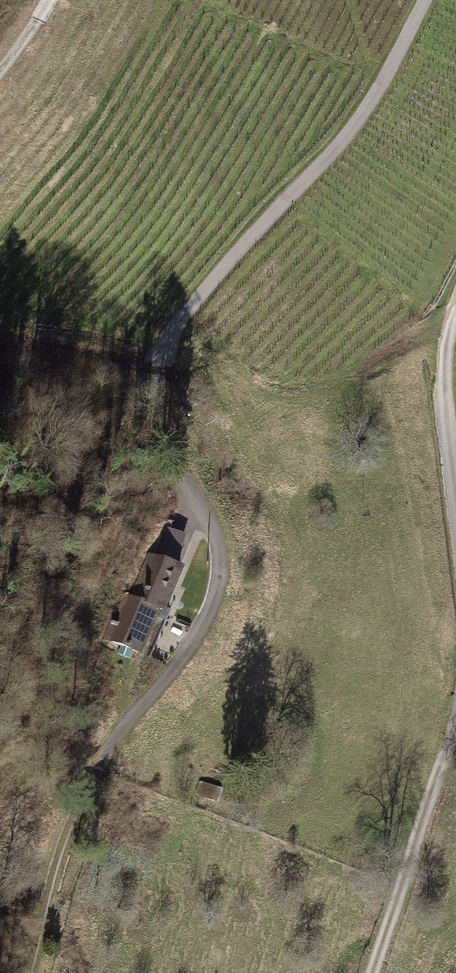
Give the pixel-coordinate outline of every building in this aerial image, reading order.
[(127,595),(108,640),(151,658),(171,611),(163,608),(180,567),(150,555),(132,597),(127,595)] [(222,790),(202,784),(198,797),(218,803),(222,790)]
